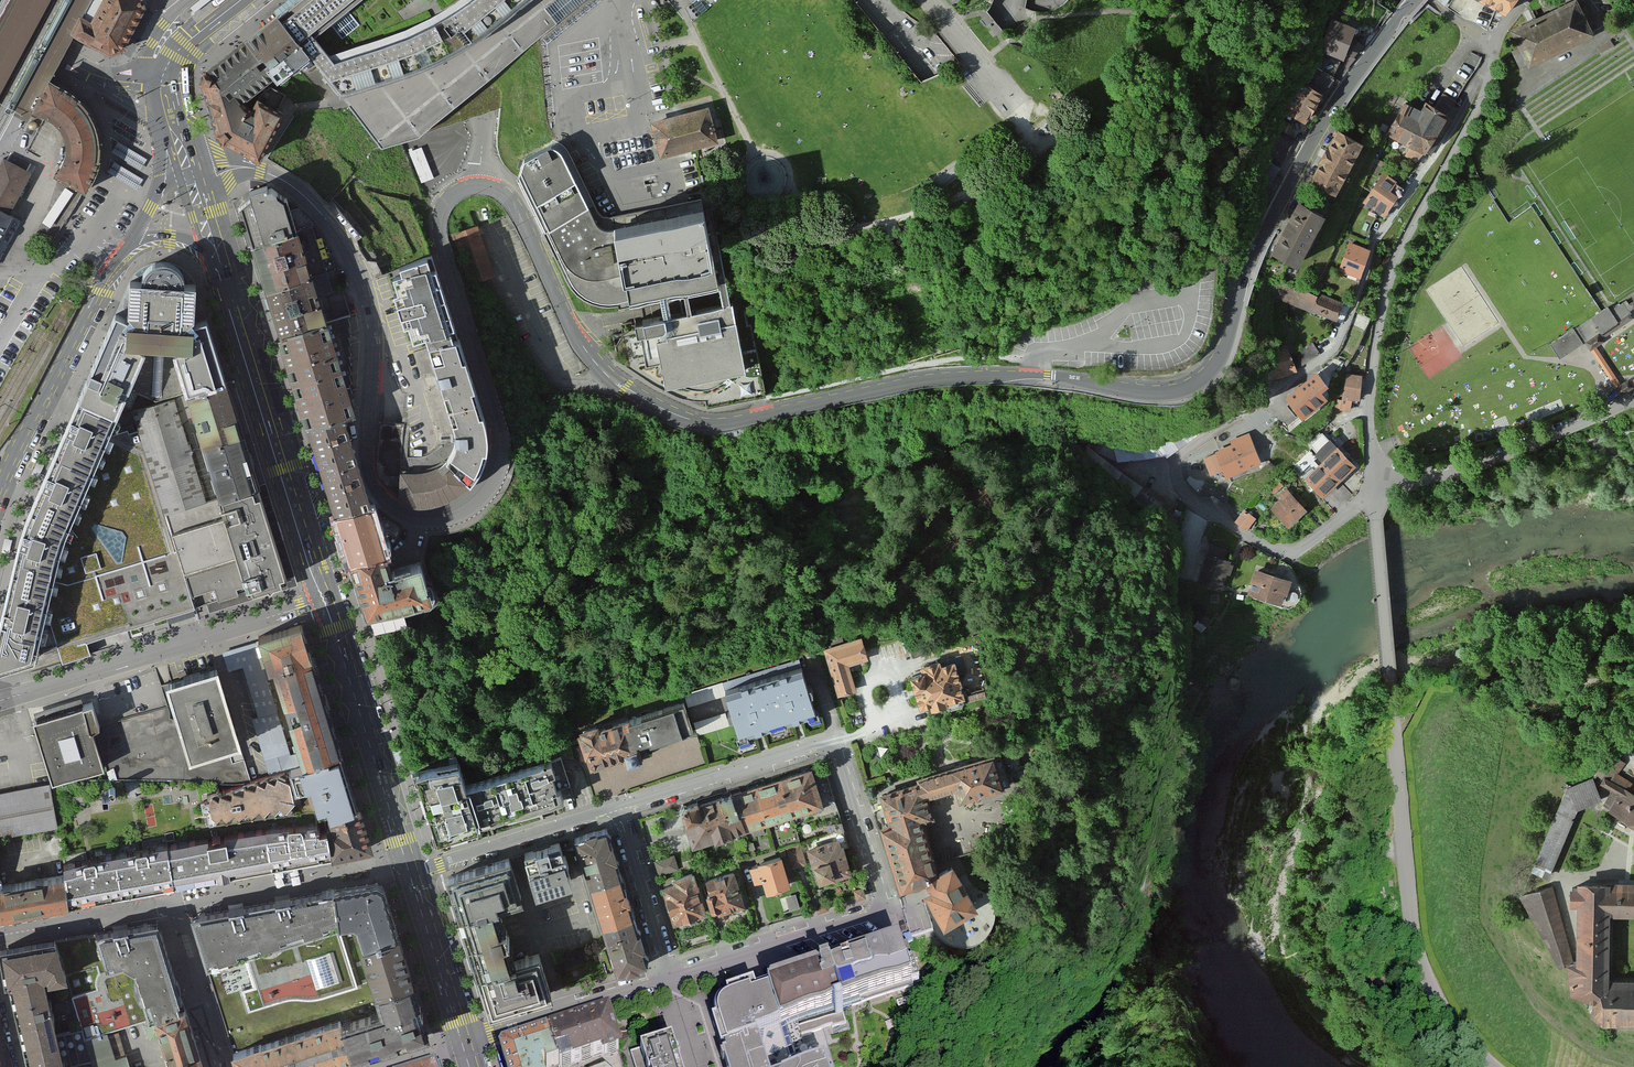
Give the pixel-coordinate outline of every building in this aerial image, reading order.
[(51,0),(19,0),(0,36),(0,94),(51,0)] [(27,122),(74,33),(92,0),(71,0),(10,113),(27,122)] [(74,33),(109,54),(120,60),(129,57),(151,14),(145,9),(140,0),(92,0),(74,33)] [(250,31),(279,67),(291,73),(317,61),(339,92),(452,43),(477,32),(518,0),(457,0),(456,1),(437,14),(332,48),(312,20),(338,0),(289,0),(250,31)] [(545,7),(557,22),(586,0),(553,0),(545,7)] [(1504,11),(1509,0),(1480,0),(1504,11)] [(1514,31),(1530,66),(1596,35),(1580,0),(1514,31)] [(1359,30),(1336,23),(1326,54),(1349,62),(1359,30)] [(279,67),(250,31),(215,60),(244,95),(261,82),(279,67)] [(1366,48),(1363,45),(1362,44),(1352,56),(1356,59),(1360,55),(1366,48)] [(294,99),(261,82),(244,95),(215,60),(200,71),(216,129),(265,154),(294,99)] [(1291,114),(1310,126),(1332,89),(1330,88),(1335,80),(1318,69),(1291,114)] [(49,82),(35,111),(45,114),(54,119),(61,124),(66,132),(67,141),(67,151),(65,159),(58,174),(87,189),(93,176),(98,163),(99,150),(99,138),(97,125),(91,111),(83,101),(71,92),(49,82)] [(1425,155),(1428,156),(1450,119),(1447,117),(1456,102),(1443,94),(1434,109),(1427,105),(1423,110),(1410,102),(1390,135),(1413,149),(1408,158),(1419,165),(1425,155)] [(708,102),(652,118),(662,153),(718,138),(708,102)] [(34,130),(35,129),(36,128),(37,126),(37,125),(36,123),(36,122),(34,121),(33,121),(31,121),(30,122),(29,123),(28,124),(28,125),(28,127),(29,128),(30,129),(31,130),(33,130),(34,130)] [(1307,176),(1331,189),(1360,136),(1336,123),(1307,176)] [(522,162),(517,175),(569,277),(587,291),(612,297),(646,291),(666,381),(681,377),(692,380),(707,380),(721,375),(731,367),(743,364),(709,209),(615,227),(598,224),(586,210),(560,157),(548,153),(522,162)] [(0,165),(0,240),(12,218),(8,216),(30,175),(3,160),(0,165)] [(1361,200),(1381,215),(1404,184),(1384,169),(1361,200)] [(283,189),(243,201),(255,238),(302,224),(294,198),(286,200),(283,189)] [(1268,249),(1293,262),(1320,209),(1296,196),(1268,249)] [(268,283),(315,269),(302,224),(255,238),(268,283)] [(470,287),(495,278),(478,228),(453,237),(470,287)] [(1337,268),(1358,276),(1369,245),(1349,237),(1337,268)] [(402,476),(404,425),(380,424),(378,473),(381,482),(399,500),(415,507),(438,506),(456,498),(475,486),(488,468),(493,451),(493,433),(488,415),(465,342),(460,344),(456,331),(461,330),(442,271),(436,273),(433,262),(404,271),(406,279),(397,282),(402,298),(398,300),(408,333),(413,331),(418,346),(430,343),(460,435),(460,447),(455,461),(441,472),(429,475),(425,475),(402,476)] [(148,274),(145,281),(144,286),(133,285),(131,324),(119,319),(81,403),(119,420),(149,351),(182,353),(176,356),(190,397),(230,385),(210,323),(199,327),(199,323),(200,301),(200,289),(188,288),(188,285),(187,279),(183,273),(178,269),(172,266),(164,265),(155,268),(148,274)] [(329,314),(315,269),(268,283),(282,328),(329,314)] [(1279,285),(1274,300),(1340,322),(1345,307),(1279,285)] [(1624,302),(1630,313),(1633,310),(1633,296),(1624,302)] [(1625,304),(1611,313),(1609,310),(1577,330),(1618,395),(1633,385),(1633,376),(1620,385),(1596,347),(1604,341),(1602,337),(1633,318),(1630,313),(1625,304)] [(329,314),(282,328),(309,421),(341,411),(358,406),(329,314)] [(1561,362),(1584,347),(1574,331),(1551,346),(1561,362)] [(1315,345),(1294,358),(1300,370),(1322,357),(1315,345)] [(1268,359),(1278,382),(1299,373),(1289,350),(1268,359)] [(1284,393),(1300,415),(1327,395),(1311,372),(1284,393)] [(1365,378),(1348,375),(1343,410),(1353,411),(1355,401),(1361,402),(1365,378)] [(230,385),(190,397),(196,418),(237,543),(255,596),(293,584),(247,442),(230,385)] [(119,420),(81,403),(80,406),(65,442),(25,533),(8,611),(48,619),(63,661),(90,652),(86,639),(148,621),(167,615),(168,622),(173,621),(196,615),(193,606),(207,602),(210,610),(255,596),(237,543),(196,418),(190,397),(131,412),(138,432),(129,434),(128,431),(112,436),(118,423),(119,420)] [(341,411),(309,421),(334,508),(366,498),(341,411)] [(1260,461),(1249,432),(1231,439),(1233,443),(1218,449),(1219,451),(1205,456),(1211,471),(1225,466),(1228,473),(1260,461)] [(1303,472),(1323,493),(1355,462),(1336,442),(1303,472)] [(43,463),(38,461),(32,473),(38,476),(43,463)] [(1166,544),(1182,510),(1129,476),(1119,487),(1166,544)] [(1292,492),(1270,510),(1285,528),(1307,511),(1292,492)] [(366,498),(334,508),(351,564),(385,552),(369,498),(366,498)] [(1257,518),(1246,509),(1236,523),(1247,531),(1257,518)] [(11,539),(5,537),(3,551),(8,552),(11,539)] [(1208,550),(1197,578),(1223,588),(1234,560),(1208,550)] [(392,570),(385,552),(351,564),(366,610),(377,614),(423,598),(428,596),(432,588),(431,584),(422,560),(392,570)] [(1256,568),(1249,593),(1283,603),(1290,578),(1256,568)] [(437,582),(431,584),(432,588),(428,596),(423,598),(425,606),(435,603),(440,597),(440,590),(437,582)] [(48,619),(8,611),(0,643),(0,672),(38,661),(48,619)] [(339,751),(300,625),(262,637),(302,763),(339,751)] [(858,692),(850,667),(871,661),(864,637),(823,650),(838,698),(858,692)] [(257,643),(222,654),(228,673),(244,668),(259,718),(253,719),(268,771),(293,764),(257,643)] [(973,650),(912,670),(927,720),(989,701),(973,650)] [(94,704),(35,721),(54,782),(106,767),(110,782),(251,783),(245,762),(232,766),(227,749),(244,744),(219,667),(169,683),(176,705),(101,727),(94,704)] [(810,668),(728,693),(741,737),(824,712),(810,668)] [(602,723),(581,730),(594,769),(629,757),(632,764),(647,759),(644,749),(697,732),(688,704),(630,723),(629,718),(603,727),(602,723)] [(726,710),(694,719),(698,733),(730,724),(726,710)] [(356,803),(339,751),(302,763),(289,767),(293,778),(296,786),(312,781),(313,784),(313,787),(319,804),(324,803),(327,812),(356,803)] [(912,892),(938,884),(942,890),(936,894),(957,927),(993,906),(965,863),(950,872),(947,867),(949,865),(935,821),(946,818),(940,799),(970,790),(974,801),(1021,786),(1010,752),(927,779),(928,783),(890,795),(900,826),(891,828),(912,892)] [(1614,784),(1620,775),(1626,765),(1611,756),(1599,775),(1607,780),(1614,784)] [(472,785),(465,760),(419,774),(440,842),(574,800),(560,757),(472,785)] [(827,765),(682,809),(693,850),(807,815),(816,846),(810,848),(821,886),(861,873),(827,765)] [(1620,775),(1614,784),(1607,780),(1603,786),(1612,792),(1627,801),(1618,815),(1633,825),(1633,773),(1629,781),(1620,775)] [(296,786),(293,778),(288,779),(277,774),(274,781),(267,778),(264,784),(257,780),(254,787),(245,785),(243,792),(233,789),(231,795),(220,792),(218,799),(210,795),(207,800),(210,814),(216,818),(220,814),(224,818),(232,810),(239,817),(246,809),(251,815),(258,808),(263,812),(269,806),(274,812),(281,805),(288,810),(295,801),(294,793),(313,787),(313,784),(297,789),(296,786)] [(1550,879),(1577,811),(1599,802),(1591,780),(1566,789),(1533,872),(1550,879)] [(1627,801),(1612,792),(1603,806),(1618,815),(1627,801)] [(330,824),(327,825),(333,855),(371,846),(356,803),(327,812),(330,824)] [(318,817),(167,840),(174,884),(333,855),(327,825),(319,826),(318,817)] [(611,829),(577,839),(619,974),(653,964),(611,829)] [(167,840),(63,859),(71,902),(174,884),(167,840)] [(787,849),(793,870),(805,867),(799,846),(787,849)] [(540,893),(577,882),(569,855),(558,858),(555,847),(541,851),(544,861),(531,865),(540,893)] [(658,874),(677,869),(673,856),(655,861),(658,874)] [(761,866),(752,869),(757,884),(766,882),(769,894),(794,887),(785,857),(760,864),(761,866)] [(501,905),(522,899),(509,858),(450,876),(494,1015),(558,995),(545,954),(519,962),(501,905)] [(719,912),(720,917),(748,908),(744,894),(747,894),(738,866),(706,876),(712,896),(710,896),(715,913),(719,912)] [(708,916),(695,874),(674,880),(676,884),(663,888),(675,926),(708,916)] [(1603,1020),(1633,1021),(1633,979),(1609,978),(1611,918),(1633,919),(1633,883),(1574,881),(1574,907),(1581,907),(1580,961),(1573,961),(1572,990),(1592,997),(1590,1011),(1603,1020)] [(192,917),(214,989),(239,1066),(329,1066),(359,1058),(434,1034),(408,952),(386,883),(192,917)] [(1557,966),(1572,959),(1552,887),(1520,899),(1557,966)] [(785,896),(789,910),(800,907),(796,893),(785,896)] [(714,926),(717,936),(724,934),(720,924),(714,926)] [(205,1053),(199,1054),(197,1045),(188,1009),(180,1011),(158,927),(4,952),(11,982),(13,981),(35,1066),(66,1066),(93,1059),(95,1066),(130,1066),(118,1032),(156,1019),(167,1052),(172,1066),(208,1066),(205,1053)] [(733,989),(714,1018),(730,1066),(776,1066),(764,1031),(924,980),(908,932),(733,989)] [(506,1047),(503,1053),(507,1066),(558,1066),(561,1066),(562,1066),(585,1066),(627,1054),(625,1046),(615,1016),(614,1014),(605,1017),(506,1047)] [(678,1042),(631,1056),(635,1066),(685,1066),(678,1042)] [(830,1058),(803,1066),(833,1066),(830,1058)]
